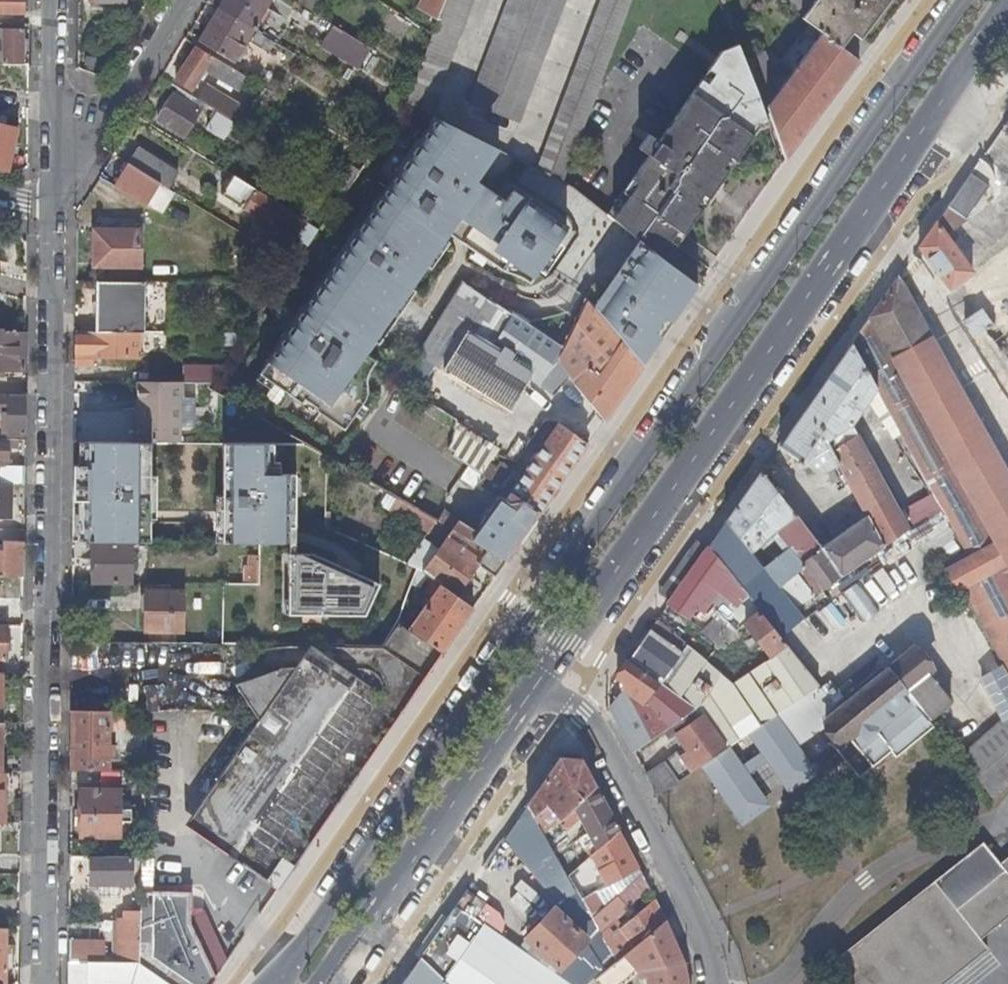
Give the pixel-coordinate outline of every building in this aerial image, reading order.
[(21,12),(21,0),(0,0),(0,11),(21,12)] [(250,27),(266,0),(222,0),(217,8),(250,27)] [(429,111),(444,71),(471,0),(443,0),(436,20),(431,33),(415,75),(406,99),(429,111)] [(436,20),(443,0),(420,0),(415,7),(436,20)] [(566,0),(508,0),(469,103),(519,122),(566,0)] [(538,166),(548,172),(562,177),(629,0),(600,0),(538,166)] [(798,17),(819,33),(837,46),(848,32),(856,37),(884,0),(811,0),(798,17)] [(230,60),(250,27),(217,8),(197,41),(230,60)] [(368,47),(334,27),(322,45),(356,66),(368,47)] [(19,64),(19,28),(0,28),(0,64),(19,64)] [(819,33),(764,106),(774,133),(784,158),(857,61),(837,46),(819,33)] [(637,185),(612,219),(641,239),(666,258),(766,119),(737,46),(722,52),(630,180),(637,185)] [(208,58),(194,49),(173,80),(187,89),(196,77),(208,58)] [(237,86),(243,76),(209,55),(208,58),(196,77),(200,80),(208,68),(237,86)] [(238,107),(204,86),(196,98),(235,122),(238,119),(233,116),(238,107)] [(200,102),(178,89),(173,95),(196,109),(200,102)] [(197,110),(196,109),(173,95),(171,94),(156,119),(181,135),(197,110)] [(243,129),(227,119),(227,121),(214,112),(206,125),(219,133),(220,132),(235,141),(243,129)] [(423,144),(417,140),(279,339),(281,340),(257,375),(299,405),(302,401),(313,408),(312,411),(342,431),(361,402),(350,395),(371,364),(362,358),(371,344),(360,336),(365,328),(375,334),(437,244),(430,236),(446,216),(463,228),(461,230),(474,238),(470,245),(495,263),(497,259),(525,279),(563,227),(510,187),(503,198),(471,174),(476,167),(480,170),(498,146),(433,113),(423,144)] [(7,171),(16,128),(0,125),(0,170),(7,171)] [(158,182),(165,187),(174,172),(135,147),(125,162),(158,182)] [(979,158),(944,206),(961,217),(985,186),(990,191),(992,183),(991,172),(986,163),(979,158)] [(158,182),(125,162),(112,183),(144,204),(158,182)] [(251,190),(253,188),(231,174),(219,193),(241,207),(251,190)] [(241,207),(292,238),(302,222),(251,190),(241,207)] [(933,222),(916,247),(944,289),(966,273),(965,271),(933,222)] [(137,267),(138,229),(91,229),(91,266),(137,267)] [(641,239),(592,308),(640,365),(695,281),(666,258),(641,239)] [(894,277),(847,344),(874,389),(938,507),(963,551),(943,568),(954,591),(957,590),(1007,680),(1007,481),(894,277)] [(142,282),(95,281),(94,331),(138,331),(141,331),(142,282)] [(562,349),(561,348),(487,300),(485,299),(460,282),(417,352),(438,365),(437,366),(508,409),(529,374),(535,378),(534,379),(551,395),(568,377),(554,360),(562,349)] [(602,420),(640,365),(592,308),(585,299),(561,348),(562,349),(554,360),(568,377),(602,420)] [(1,368),(23,369),(24,331),(1,331),(1,341),(1,349),(1,368)] [(94,331),(73,331),(73,365),(79,365),(79,357),(137,357),(138,331),(94,331)] [(227,345),(228,332),(196,332),(196,344),(227,345)] [(227,345),(236,346),(245,332),(228,332),(227,345)] [(759,469),(723,521),(744,545),(768,525),(773,530),(785,546),(781,550),(761,567),(792,606),(810,595),(810,593),(801,580),(794,570),(802,565),(808,575),(818,588),(906,529),(848,425),(874,389),(847,344),(777,444),(811,471),(818,472),(834,467),(862,516),(817,547),(759,469)] [(221,366),(184,366),(183,382),(210,382),(221,366)] [(183,396),(183,382),(138,381),(138,409),(143,409),(143,442),(149,442),(179,442),(179,396),(183,396)] [(77,406),(95,405),(94,389),(77,389),(77,406)] [(23,394),(0,394),(0,412),(7,412),(6,433),(23,434),(23,394)] [(509,492),(538,512),(586,443),(557,423),(509,492)] [(81,424),(81,442),(98,442),(102,442),(102,424),(81,424)] [(478,469),(489,441),(456,428),(445,456),(478,469)] [(81,442),(72,442),(72,541),(148,541),(148,510),(154,510),(154,475),(148,475),(149,442),(143,442),(102,442),(98,442),(81,442)] [(271,443),(221,442),(220,541),(286,543),(287,612),(364,613),(376,583),(312,552),(294,552),(294,474),(278,474),(277,462),(271,461),(271,443)] [(22,484),(22,466),(0,466),(0,484),(10,484),(22,484)] [(10,484),(0,484),(0,521),(9,521),(10,484)] [(486,550),(504,560),(538,512),(509,492),(503,487),(496,497),(491,494),(489,498),(495,502),(474,531),(456,520),(457,520),(442,511),(436,520),(450,528),(486,550)] [(435,520),(396,497),(389,510),(428,531),(435,520)] [(706,545),(710,549),(755,607),(757,610),(779,637),(802,618),(792,606),(761,567),(748,551),(744,545),(723,521),(706,545)] [(768,525),(744,545),(748,551),(756,544),(773,530),(768,525)] [(432,578),(439,583),(455,595),(486,550),(450,528),(422,571),(432,578)] [(785,546),(773,530),(756,544),(760,548),(772,538),(781,550),(785,546)] [(655,596),(665,603),(706,545),(696,536),(655,596)] [(21,577),(21,541),(1,541),(1,550),(0,550),(0,576),(21,577)] [(130,544),(91,543),(90,582),(129,582),(130,544)] [(706,545),(665,603),(688,621),(700,631),(716,614),(732,630),(755,607),(710,549),(706,545)] [(246,554),(242,582),(255,584),(259,556),(246,554)] [(429,582),(432,578),(422,571),(417,568),(411,584),(418,587),(424,578),(429,582)] [(801,580),(810,593),(818,588),(808,575),(801,580)] [(439,583),(408,628),(441,650),(472,607),(455,595),(439,583)] [(180,631),(180,592),(145,591),(144,630),(180,631)] [(769,654),(783,642),(779,637),(757,610),(742,623),(769,654)] [(844,629),(844,610),(819,610),(819,629),(844,629)] [(716,614),(700,631),(716,646),(732,630),(716,614)] [(197,831),(276,886),(361,765),(441,650),(408,628),(396,621),(382,645),(306,644),(198,798),(197,831)] [(656,681),(693,708),(700,701),(704,703),(717,694),(745,734),(817,684),(786,645),(730,684),(685,645),(680,652),(648,629),(627,659),(656,681)] [(911,647),(885,669),(925,719),(948,699),(923,670),(928,667),(911,647)] [(71,657),(71,668),(95,668),(95,656),(71,657)] [(642,702),(656,681),(627,659),(615,675),(626,684),(622,688),(642,702)] [(892,757),(931,725),(925,719),(885,669),(836,709),(823,720),(826,723),(842,744),(835,749),(856,775),(887,751),(892,757)] [(607,707),(630,751),(693,708),(656,681),(642,702),(622,688),(607,707)] [(836,709),(817,684),(745,734),(723,749),(698,765),(742,823),(768,803),(752,782),(745,773),(764,758),(771,767),(787,788),(813,768),(797,746),(826,723),(823,720),(836,709)] [(69,709),(69,770),(106,771),(106,757),(111,756),(112,749),(106,749),(107,710),(69,709)] [(958,752),(995,796),(1007,785),(1007,712),(958,752)] [(672,733),(695,767),(698,765),(723,749),(699,714),(672,733)] [(764,758),(745,773),(752,782),(771,767),(764,758)] [(131,771),(144,771),(144,759),(131,759),(131,771)] [(556,819),(592,786),(578,760),(556,759),(523,805),(531,817),(543,806),(556,819)] [(641,770),(655,795),(673,783),(660,760),(641,770)] [(596,848),(615,830),(592,786),(556,819),(547,829),(541,834),(548,846),(570,827),(579,839),(587,832),(596,848)] [(118,790),(78,790),(78,835),(117,836),(118,822),(128,822),(128,810),(118,810),(118,790)] [(585,909),(571,885),(565,876),(562,871),(548,846),(541,834),(536,826),(531,817),(523,805),(506,829),(515,841),(554,900),(551,907),(542,917),(536,915),(532,918),(532,922),(535,926),(524,938),(557,967),(584,938),(594,947),(604,940),(590,918),(585,909)] [(542,821),(536,826),(541,834),(547,829),(542,821)] [(494,872),(515,841),(506,829),(483,863),(494,872)] [(621,875),(636,867),(615,830),(596,848),(584,859),(565,876),(571,885),(595,866),(603,878),(617,869),(621,875)] [(979,841),(929,880),(952,908),(1001,867),(997,863),(979,841)] [(984,947),(978,938),(1007,914),(1007,853),(997,863),(1001,867),(952,908),(929,880),(833,958),(851,979),(844,983),(938,983),(984,947)] [(562,871),(565,876),(584,859),(580,854),(562,871)] [(128,855),(88,855),(88,882),(97,882),(97,896),(116,896),(116,882),(128,882),(128,855)] [(636,891),(645,884),(640,874),(630,882),(636,891)] [(483,922),(492,909),(464,888),(415,958),(441,982),(444,983),(573,983),(483,922)] [(150,955),(169,969),(191,983),(208,983),(212,978),(186,922),(186,894),(151,893),(150,955)] [(590,918),(606,904),(600,894),(585,909),(590,918)] [(624,951),(617,942),(602,922),(620,907),(613,898),(606,904),(590,918),(604,940),(615,959),(624,951)] [(655,903),(652,898),(617,928),(623,936),(631,945),(661,919),(655,903)] [(138,947),(138,919),(96,919),(96,938),(67,938),(67,960),(137,962),(138,947)] [(631,945),(623,936),(617,942),(624,951),(631,945)] [(679,957),(644,973),(645,983),(685,983),(681,963),(679,957)] [(397,983),(439,983),(441,982),(415,958),(397,983)] [(67,960),(66,983),(169,983),(162,979),(137,962),(67,960)]
